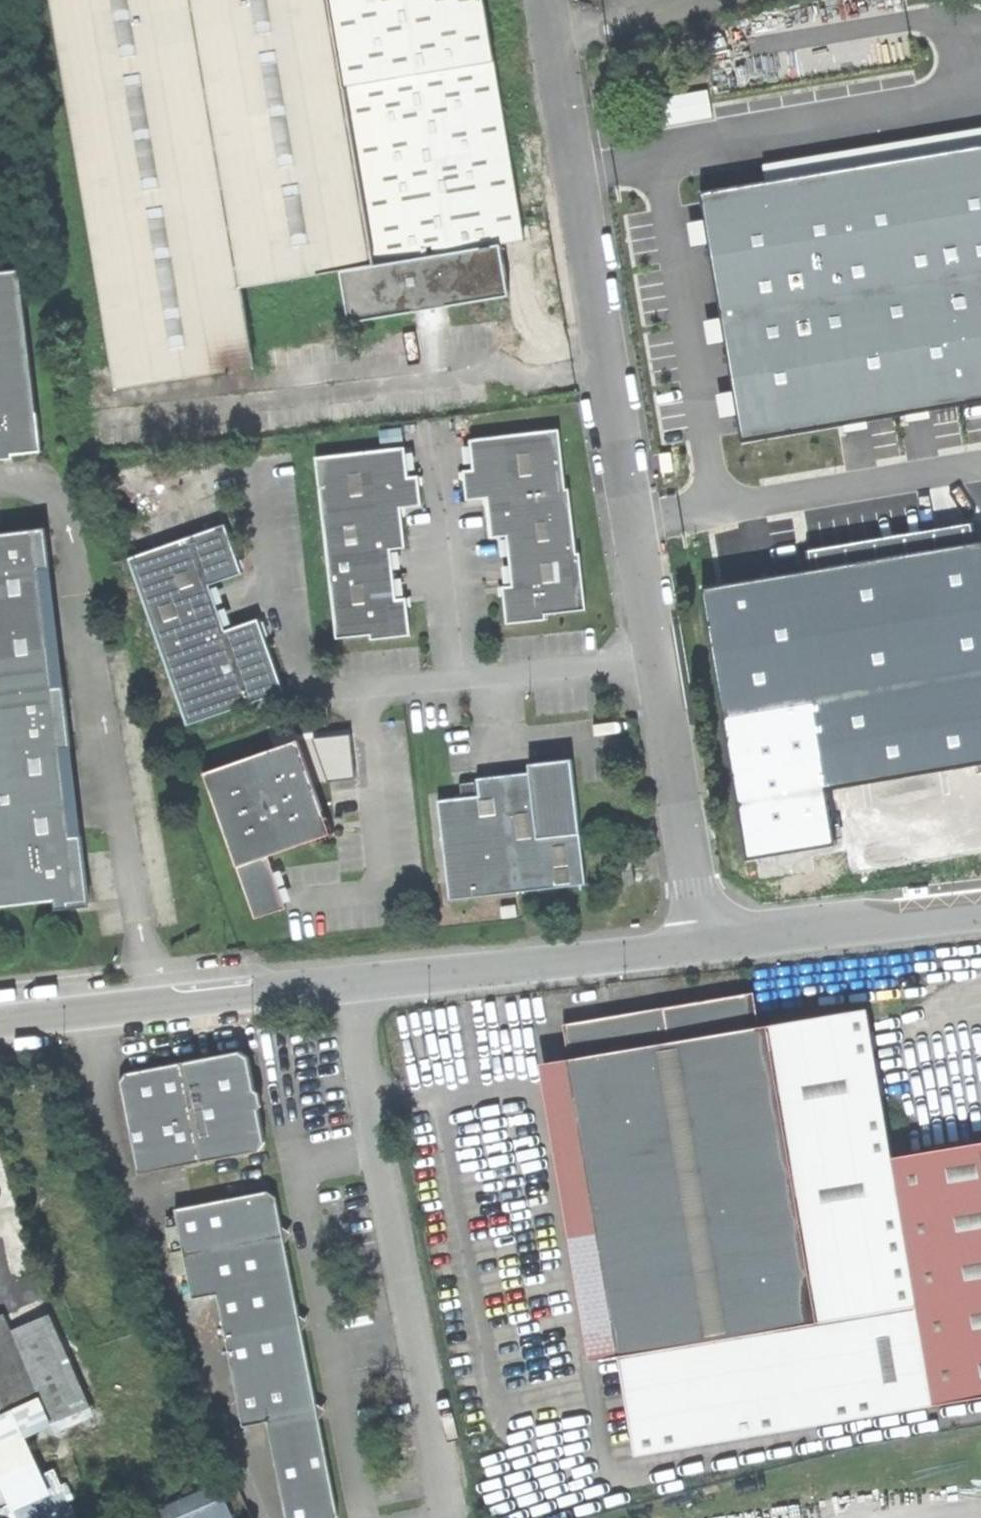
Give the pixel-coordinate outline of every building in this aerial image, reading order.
[(121,390),(257,367),(244,288),(342,271),(360,268),(353,224),(371,221),(333,0),(55,0),(121,390)] [(371,221),(378,265),(501,244),(525,240),(484,0),(333,0),(371,221)] [(743,442),(963,406),(980,403),(980,147),(703,193),(743,442)] [(701,220),(689,221),(691,243),(703,242),(701,220)] [(360,268),(378,265),(371,221),(353,224),(360,268)] [(510,295),(501,244),(378,265),(360,268),(342,271),(351,322),(510,295)] [(43,451),(22,269),(0,271),(0,456),(43,451)] [(703,320),(708,343),(721,340),(716,317),(703,320)] [(730,392),(718,393),(720,415),(732,414),(730,392)] [(559,431),(471,440),(474,469),(463,470),(467,502),(488,499),(492,537),(507,536),(512,586),(502,587),(503,591),(506,624),(547,620),(546,614),(586,610),(580,553),(576,554),(569,488),(565,489),(559,431)] [(317,457),(337,638),(371,634),(371,640),(411,635),(407,602),(407,598),(396,599),(391,549),(406,548),(401,508),(422,506),(419,476),(408,477),(405,448),(317,457)] [(807,551),(811,571),(973,544),(969,524),(807,551)] [(130,558),(188,725),(284,692),(273,658),(259,619),(226,631),(210,585),(243,574),(239,564),(226,525),(130,558)] [(55,901),(56,911),(70,909),(69,905),(89,902),(82,835),(71,836),(61,749),(72,748),(65,687),(55,688),(41,570),(52,568),(48,527),(0,533),(0,908),(55,901)] [(700,590),(745,859),(832,844),(823,788),(980,761),(980,542),(973,544),(811,571),(762,579),(700,590)] [(206,773),(257,918),(287,908),(269,856),(294,848),(311,841),(316,844),(333,838),(336,832),(331,818),(324,816),(298,741),(206,773)] [(530,773),(504,776),(517,892),(587,884),(572,760),(548,763),(530,765),(530,773)] [(517,892),(504,776),(488,778),(478,779),(481,797),(440,801),(451,900),(517,892)] [(619,865),(623,889),(633,888),(629,864),(619,865)] [(751,991),(663,1006),(670,1039),(757,1024),(751,991)] [(561,1021),(567,1056),(670,1039),(663,1006),(561,1021)] [(864,1006),(766,1022),(817,1318),(617,1352),(634,1455),(932,1404),(889,1156),(864,1006)] [(567,1056),(617,1352),(817,1318),(766,1022),(757,1024),(670,1039),(567,1056)] [(120,1080),(139,1173),(259,1149),(267,1138),(250,1056),(240,1050),(127,1072),(120,1080)] [(889,1156),(932,1404),(980,1396),(980,1141),(889,1156)] [(175,1208),(192,1297),(218,1292),(244,1425),(268,1421),(287,1517),(340,1517),(339,1514),(320,1419),(308,1412),(317,1403),(303,1331),(291,1324),(299,1314),(285,1241),(275,1235),(282,1225),(276,1195),(267,1189),(175,1208)] [(595,1243),(590,1215),(575,1218),(580,1245),(595,1243)] [(174,1222),(167,1224),(177,1269),(185,1267),(174,1222)] [(293,1232),(282,1225),(275,1235),(285,1241),(293,1232)] [(309,1321),(299,1314),(291,1324),(303,1331),(309,1321)] [(0,1317),(0,1415),(36,1399),(1,1317),(0,1317)] [(327,1410),(317,1403),(308,1412),(320,1419),(327,1410)] [(220,1480),(137,1512),(139,1517),(235,1517),(220,1480)]
